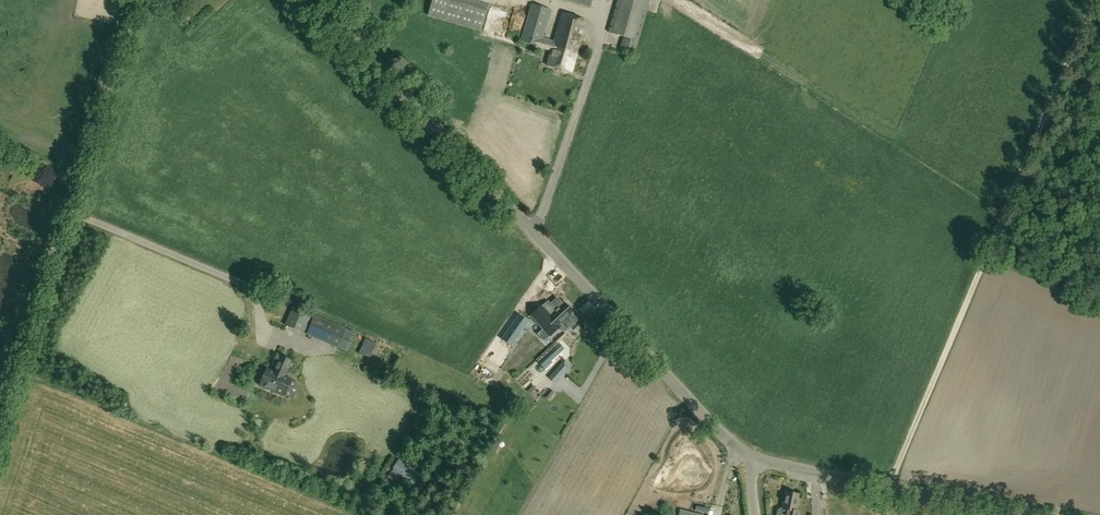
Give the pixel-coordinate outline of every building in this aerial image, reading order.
[(468,0),(433,0),(429,16),(482,31),(489,6),(468,0)] [(651,0),(619,0),(610,33),(625,37),(621,50),(635,54),(651,0)] [(532,5),(522,42),(552,51),(548,66),(572,73),(587,21),(563,14),(554,44),(543,41),(552,10),(532,5)] [(549,302),(543,307),(549,313),(560,325),(561,326),(564,329),(576,317),(572,313),(573,312),(565,303),(564,304),(560,300),(553,306),(549,302)] [(561,326),(560,325),(549,313),(543,307),(542,306),(532,315),(539,322),(537,323),(544,330),(543,333),(546,337),(549,336),(550,337),(561,326)] [(285,326),(304,333),(312,315),(293,307),(285,326)] [(512,346),(529,319),(520,314),(503,340),(512,346)] [(345,329),(312,315),(304,333),(337,348),(345,329)] [(337,348),(347,352),(356,332),(346,328),(345,329),(337,348)] [(377,343),(365,338),(359,353),(370,358),(377,343)] [(538,362),(546,370),(565,351),(558,343),(538,362)] [(280,355),(273,371),(266,368),(259,386),(265,388),(264,389),(268,391),(269,390),(275,393),(279,395),(279,394),(285,397),(292,379),(286,376),(292,361),(280,355)] [(549,378),(555,383),(569,368),(563,363),(549,378)] [(478,384),(482,386),(488,378),(483,375),(478,384)] [(801,512),(796,511),(800,494),(787,492),(783,509),(781,508),(779,510),(777,514),(800,514),(801,512)]
